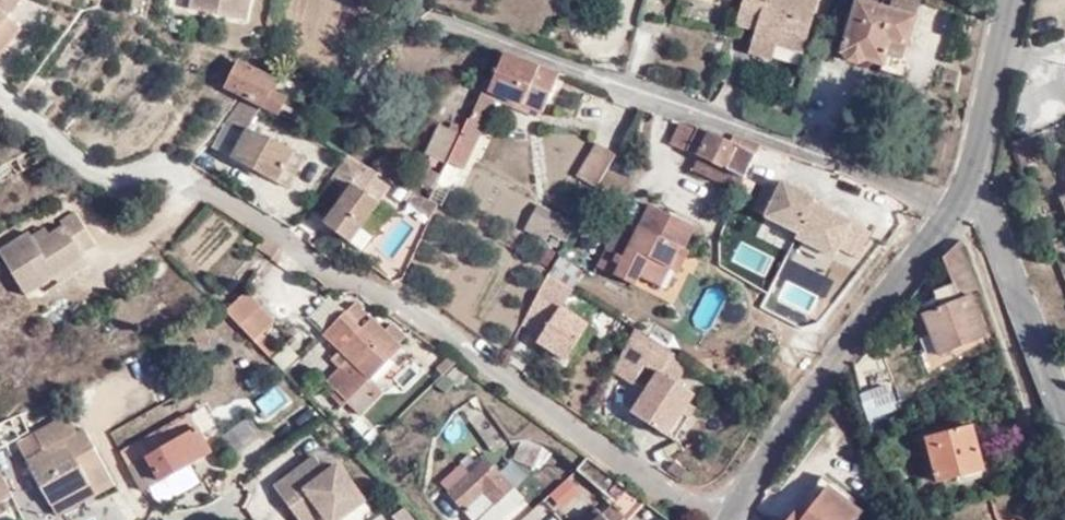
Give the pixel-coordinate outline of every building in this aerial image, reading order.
[(21,5),(13,0),(0,0),(0,29),(21,5)] [(189,7),(244,20),(248,0),(191,0),(189,7)] [(740,19),(759,25),(757,33),(750,54),(774,61),(779,46),(804,53),(819,1),(817,0),(745,0),(740,19)] [(887,9),(914,16),(918,1),(915,0),(890,0),(887,9)] [(875,5),(858,1),(843,53),(845,54),(847,57),(850,62),(860,64),(868,60),(885,64),(888,57),(903,61),(914,16),(887,9),(875,5)] [(737,27),(757,33),(759,25),(740,19),(737,27)] [(506,57),(491,93),(520,105),(544,115),(560,79),(506,57)] [(237,64),(226,87),(279,114),(286,99),(271,91),(275,84),(237,64)] [(485,90),(472,119),(489,126),(496,127),(507,104),(517,108),(520,105),(491,93),(485,90)] [(242,102),(224,127),(244,138),(230,162),(276,186),(294,155),(268,141),(266,144),(248,133),(260,112),(242,102)] [(489,126),(472,119),(451,166),(440,190),(456,197),(489,126)] [(743,140),(733,136),(730,144),(701,129),(699,132),(682,124),(672,144),(746,179),(762,146),(743,140)] [(244,138),(224,127),(212,150),(231,161),(244,138)] [(441,128),(428,155),(444,162),(457,134),(441,128)] [(598,144),(577,177),(598,191),(619,157),(598,144)] [(303,161),(294,155),(276,186),(285,192),(303,161)] [(350,245),(396,184),(377,174),(347,158),(329,182),(347,195),(323,225),(350,245)] [(799,237),(810,206),(813,200),(780,187),(777,192),(762,186),(751,213),(765,218),(763,223),(799,237)] [(863,226),(810,206),(799,237),(798,242),(837,257),(838,252),(851,257),(863,226)] [(574,227),(537,207),(527,225),(548,236),(565,245),(574,227)] [(616,234),(599,269),(636,288),(641,279),(662,288),(671,270),(680,274),(691,253),(686,251),(696,230),(651,207),(634,242),(616,234)] [(30,240),(27,237),(0,253),(0,259),(24,299),(54,280),(84,262),(80,256),(94,247),(75,216),(60,224),(62,230),(47,239),(34,247),(30,240)] [(548,236),(527,225),(523,233),(544,244),(548,236)] [(42,232),(30,240),(34,247),(47,239),(42,232)] [(951,248),(944,256),(953,280),(933,289),(939,303),(922,310),(941,353),(987,334),(969,291),(979,288),(967,259),(960,241),(951,248)] [(272,262),(278,254),(262,242),(256,251),(272,262)] [(88,269),(84,262),(54,280),(58,288),(88,269)] [(560,311),(572,294),(552,281),(549,279),(522,329),(540,340),(537,346),(565,365),(587,330),(560,311)] [(342,313),(352,306),(337,286),(327,293),(342,313)] [(247,292),(226,311),(255,341),(276,321),(247,292)] [(321,294),(300,319),(319,335),(340,311),(321,294)] [(357,304),(343,318),(358,334),(373,321),(357,304)] [(342,408),(348,403),(367,385),(402,351),(396,345),(384,332),(373,321),(358,334),(343,318),(327,333),(359,369),(351,378),(343,369),(328,383),(336,391),(332,396),(342,408)] [(393,326),(384,332),(396,345),(405,338),(393,326)] [(675,385),(687,367),(659,349),(634,333),(613,375),(632,387),(645,369),(658,378),(632,418),(673,445),(689,422),(681,417),(688,407),(693,398),(675,385)] [(271,358),(282,375),(300,364),(288,347),(271,358)] [(887,384),(873,390),(878,404),(893,400),(887,384)] [(378,397),(367,385),(348,403),(360,414),(378,397)] [(187,406),(115,444),(120,453),(139,443),(140,444),(170,427),(169,425),(192,415),(187,406)] [(696,412),(688,407),(681,417),(689,422),(696,412)] [(503,446),(480,411),(467,420),(490,454),(503,446)] [(139,443),(120,453),(143,495),(162,484),(161,483),(191,466),(192,468),(212,456),(192,415),(169,425),(170,427),(140,444),(139,443)] [(19,442),(28,460),(51,505),(87,486),(93,498),(114,486),(86,430),(79,434),(70,416),(36,433),(19,442)] [(972,425),(929,438),(942,479),(985,466),(972,425)] [(543,447),(522,439),(512,460),(533,469),(543,447)] [(280,490),(302,519),(327,519),(329,519),(331,519),(348,519),(369,505),(342,468),(332,475),(321,459),(280,490)] [(512,488),(486,460),(471,474),(465,468),(445,488),(476,519),(512,488)] [(672,464),(665,474),(679,484),(686,474),(672,464)] [(0,470),(0,504),(15,495),(2,469),(0,470)] [(568,478),(549,493),(562,509),(581,493),(568,478)] [(798,514),(806,519),(808,519),(831,490),(822,483),(798,514)] [(57,516),(93,498),(87,486),(51,505),(57,516)] [(512,488),(476,519),(497,519),(521,497),(512,488)] [(862,515),(831,490),(808,519),(858,519),(862,515)] [(597,519),(638,519),(650,506),(630,492),(617,505),(604,515),(597,519)] [(604,515),(599,509),(585,519),(597,519),(604,515)] [(392,519),(393,519),(410,519),(403,511),(392,519)]
